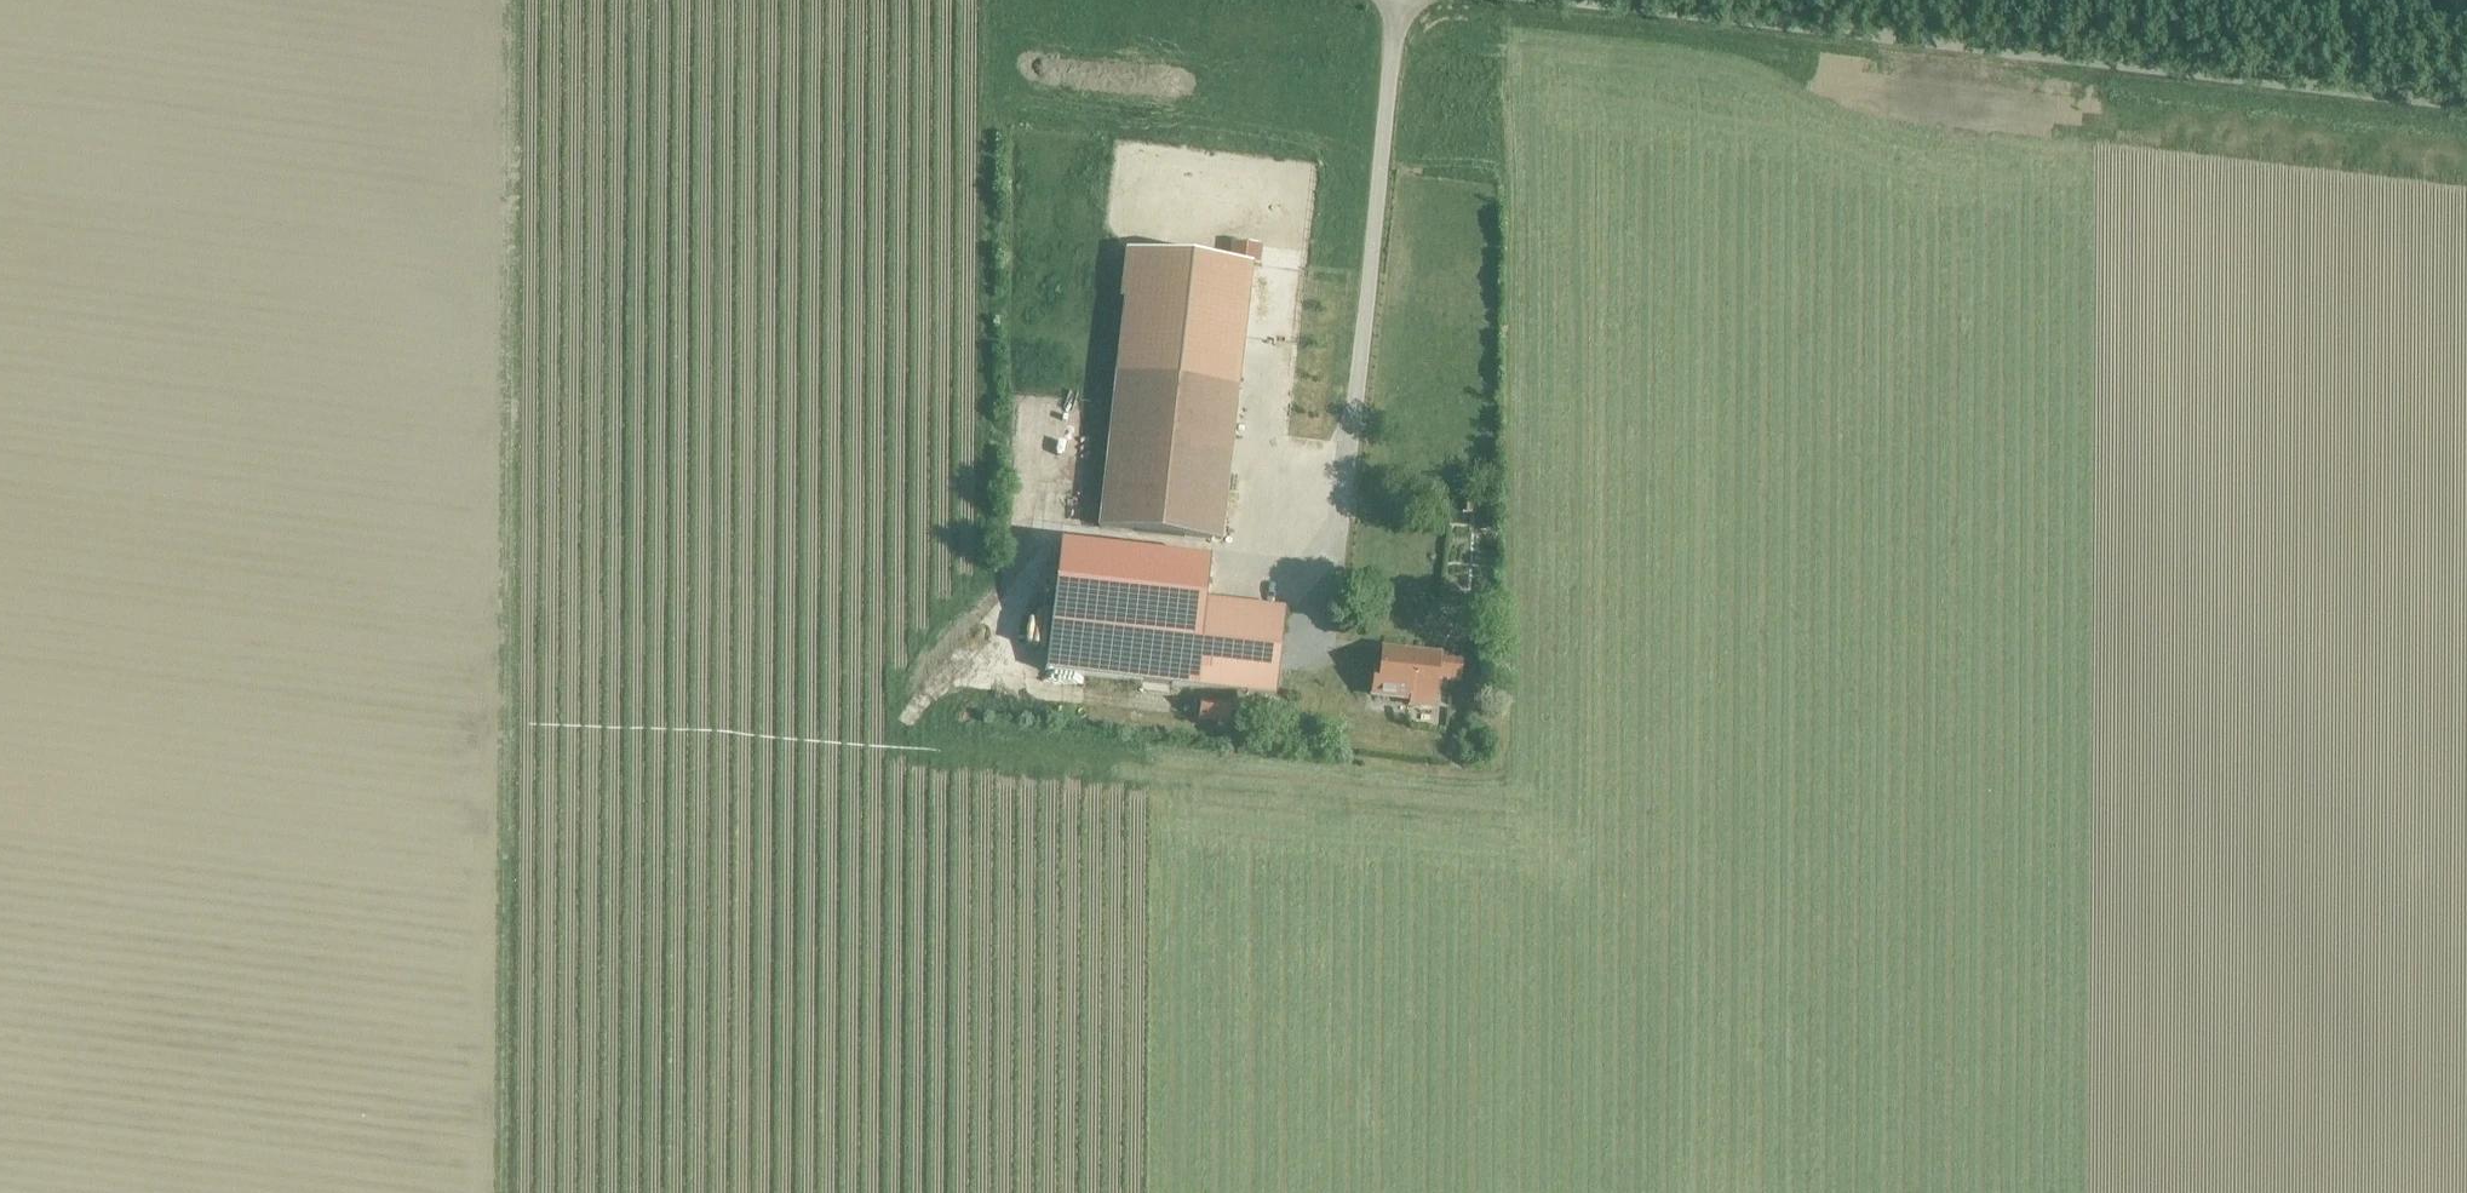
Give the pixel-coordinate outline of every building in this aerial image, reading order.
[(1116,376),(1099,527),(1221,540),(1238,389),(1251,265),(1253,247),(1234,245),(1232,262),(1130,251),(1116,376)] [(1480,516),(1480,501),(1467,501),(1467,516),(1480,516)] [(1061,545),(1047,671),(1277,695),(1286,611),(1205,602),(1210,562),(1061,545)] [(1375,667),(1372,691),(1412,696),(1411,704),(1435,707),(1438,678),(1459,681),(1461,660),(1440,658),(1441,654),(1383,647),(1381,667),(1375,667)] [(1200,701),(1198,721),(1225,724),(1227,704),(1200,701)]
